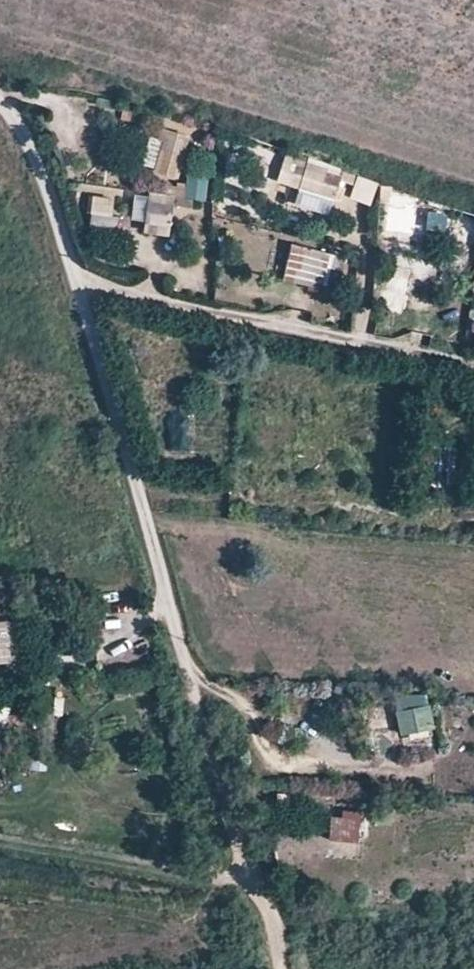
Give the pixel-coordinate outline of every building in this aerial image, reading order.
[(155,126),(143,169),(179,179),(191,136),(155,126)] [(276,163),(298,171),(300,162),(278,155),(276,163)] [(296,184),(314,190),(320,172),(302,166),(296,184)] [(210,200),(211,175),(190,174),(189,199),(210,200)] [(374,206),(381,182),(359,176),(352,199),(374,206)] [(139,215),(159,218),(163,203),(153,202),(154,197),(143,194),(139,215)] [(92,197),(93,228),(116,227),(115,196),(92,197)] [(417,213),(414,213),(415,201),(383,198),(380,232),(415,234),(417,213)] [(445,233),(453,208),(433,202),(425,227),(445,233)] [(470,231),(457,229),(454,247),(468,249),(470,231)] [(327,283),(336,284),(339,272),(318,268),(314,286),(326,288),(327,283)] [(405,316),(409,294),(384,290),(381,312),(405,316)] [(14,642),(13,621),(0,622),(0,644),(14,642)] [(409,752),(439,746),(432,705),(402,711),(409,752)] [(329,836),(357,839),(360,811),(342,808),(341,814),(331,814),(329,836)]
